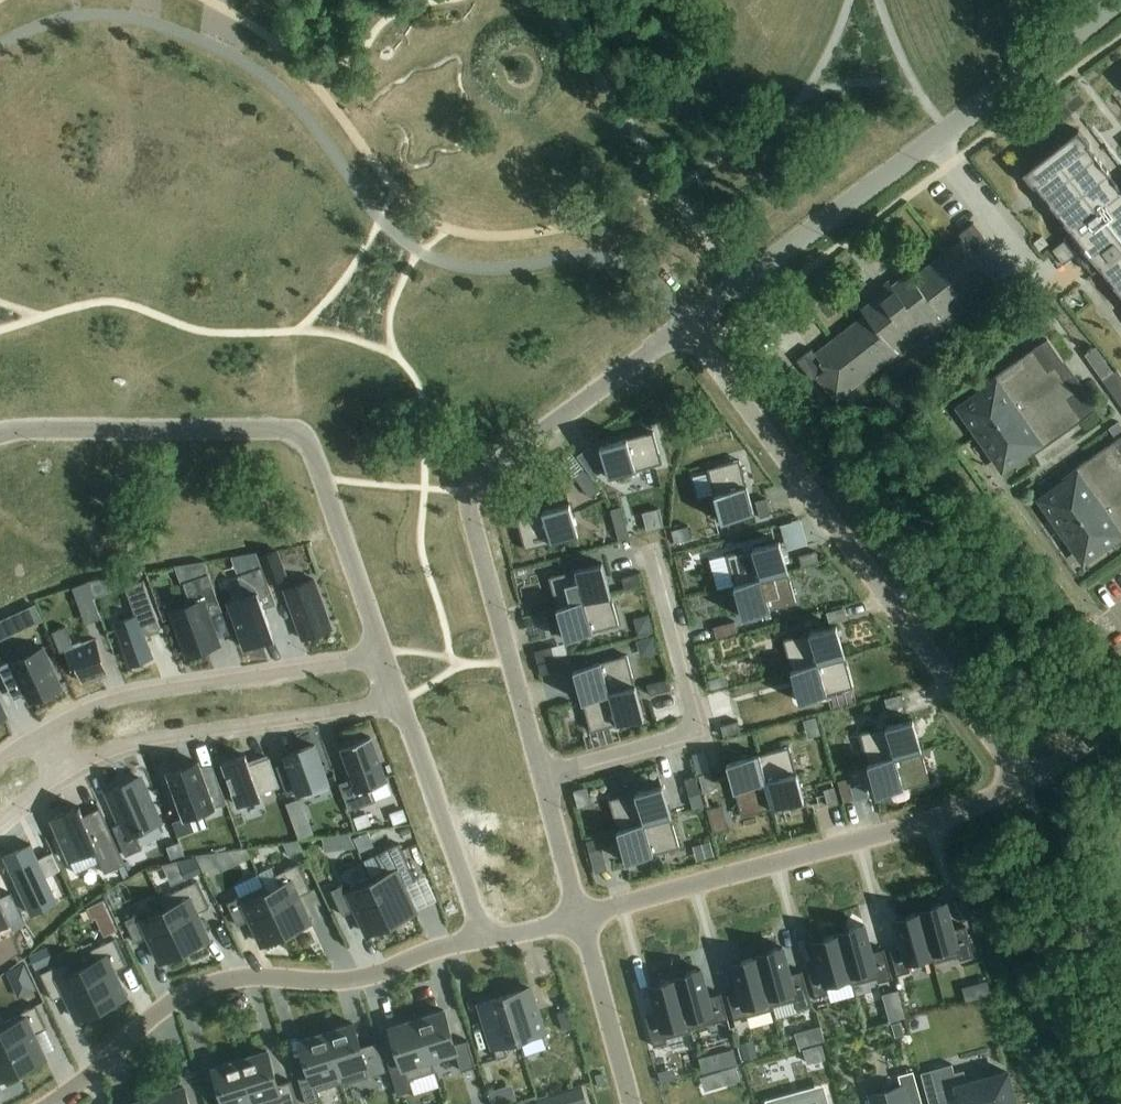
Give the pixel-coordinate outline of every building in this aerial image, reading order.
[(1119,186),(1087,146),(1088,145),(1079,132),(1024,175),(1034,187),(1036,186),(1071,232),(1063,238),(1092,275),(1100,268),(1120,294),(1120,184),(1119,186)] [(974,225),(974,224),(959,236),(962,240),(924,270),(923,271),(915,278),(910,272),(889,289),(881,295),(862,310),(866,315),(856,324),(853,325),(816,354),(812,349),(797,361),(805,371),(813,382),(814,381),(815,380),(817,378),(818,378),(837,402),(881,368),(897,355),(893,350),(939,314),(944,319),(947,317),(1005,272),(985,246),(989,243),(974,225)] [(1120,350),(1120,324),(1118,316),(1108,320),(1119,351),(1120,350)] [(1048,340),(991,380),(995,386),(962,409),(1003,467),(1036,444),(1040,450),(1097,410),(1081,387),(1074,392),(1057,368),(1064,363),(1048,340)] [(1117,370),(1103,380),(1120,406),(1120,375),(1117,370)] [(654,431),(600,446),(609,478),(663,464),(654,431)] [(1072,472),(1076,478),(1043,501),(1084,560),(1117,537),(1120,542),(1120,438),(1072,472)] [(739,459),(707,468),(708,472),(713,493),(721,522),(754,513),(739,459)] [(583,470),(575,477),(590,498),(599,491),(583,470)] [(766,498),(756,501),(760,518),(771,515),(766,498)] [(569,504),(516,518),(525,550),(578,536),(569,504)] [(621,508),(611,510),(619,540),(629,537),(621,508)] [(687,526),(671,531),(675,543),(691,539),(687,526)] [(779,541),(726,555),(734,585),(735,586),(788,572),(779,541)] [(277,550),(261,556),(271,584),(288,578),(277,550)] [(816,551),(798,556),(801,566),(818,562),(816,551)] [(602,563),(548,578),(556,609),(610,594),(602,563)] [(245,596),(228,602),(245,648),(273,637),(263,609),(275,604),(261,567),(237,576),(245,596)] [(788,572),(735,586),(743,618),(796,604),(788,572)] [(639,574),(622,579),(625,589),(642,584),(639,574)] [(181,584),(189,605),(170,611),(187,657),(220,645),(209,616),(222,611),(216,595),(209,575),(181,584)] [(102,580),(87,583),(93,598),(106,594),(102,580)] [(313,580),(284,591),(303,640),(331,629),(313,580)] [(135,616),(114,623),(130,667),(154,658),(145,635),(161,629),(143,581),(125,587),(135,616)] [(87,583),(73,588),(78,604),(93,598),(87,583)] [(610,594),(556,609),(565,640),(619,625),(610,594)] [(35,605),(15,614),(22,630),(43,621),(35,605)] [(843,607),(826,611),(829,622),(846,617),(843,607)] [(734,620),(713,626),(716,638),(737,632),(734,620)] [(836,625),(784,640),(792,671),(845,657),(836,625)] [(66,626),(53,631),(60,652),(65,651),(71,667),(76,665),(82,682),(108,672),(96,639),(81,644),(81,645),(82,648),(73,651),(72,652),(71,648),(70,645),(72,644),(66,626)] [(552,647),(535,652),(538,663),(555,658),(552,647)] [(11,662),(30,703),(62,689),(43,648),(11,662)] [(626,655),(573,670),(582,701),(635,686),(626,655)] [(845,657),(792,671),(800,702),(853,688),(845,657)] [(564,658),(539,665),(541,676),(567,669),(564,658)] [(668,680),(647,685),(650,696),(671,690),(668,680)] [(635,686),(582,701),(591,732),(644,718),(635,686)] [(902,696),(885,701),(888,711),(905,707),(902,696)] [(912,721),(860,735),(869,766),(921,752),(912,721)] [(738,722),(720,726),(723,737),(740,732),(738,722)] [(351,779),(341,782),(350,809),(375,800),(370,787),(385,782),(370,739),(358,743),(355,742),(346,745),(344,748),(341,749),(351,779)] [(288,765),(277,769),(286,796),(298,792),(298,793),(328,783),(314,745),(285,755),(288,765)] [(789,747),(758,755),(772,807),(803,799),(789,747)] [(921,752),(869,766),(877,797),(929,782),(921,752)] [(245,755),(222,764),(238,805),(261,797),(260,794),(280,787),(269,758),(249,765),(245,755)] [(758,755),(727,764),(741,816),(772,807),(758,755)] [(198,762),(169,773),(185,818),(226,803),(216,775),(204,779),(198,762)] [(709,773),(698,776),(703,793),(714,790),(709,773)] [(695,777),(684,780),(689,797),(700,794),(695,777)] [(143,778),(110,792),(123,824),(115,828),(127,858),(144,851),(137,835),(161,825),(143,778)] [(940,779),(905,797),(916,818),(950,799),(940,779)] [(849,781),(838,784),(844,805),(855,802),(849,781)] [(661,785),(609,800),(618,830),(670,816),(661,785)] [(835,789),(824,792),(829,809),(840,806),(835,789)] [(305,816),(301,804),(288,809),(292,820),(305,816)] [(51,819),(70,861),(94,850),(95,850),(104,873),(125,864),(102,812),(100,808),(101,812),(85,819),(80,806),(79,806),(51,819)] [(390,814),(394,826),(408,821),(403,809),(390,814)] [(670,816),(618,830),(626,861),(678,847),(670,816)] [(356,848),(349,834),(341,835),(344,850),(356,848)] [(607,836),(586,842),(589,852),(610,846),(607,836)] [(289,856),(302,851),(297,841),(283,843),(289,856)] [(168,847),(172,858),(184,854),(180,842),(168,847)] [(384,875),(372,881),(391,923),(415,911),(404,886),(415,881),(409,868),(398,846),(376,857),(384,875)] [(217,866),(211,854),(196,856),(204,872),(217,866)] [(37,858),(10,870),(31,915),(58,904),(37,858)] [(195,859),(177,862),(185,878),(194,874),(200,871),(195,859)] [(278,882),(264,889),(286,934),(309,923),(297,897),(311,890),(298,864),(275,876),(278,882)] [(59,868),(50,872),(58,889),(67,885),(59,868)] [(391,923),(372,881),(349,892),(345,884),(331,890),(343,916),(356,910),(367,934),(391,923)] [(173,892),(161,898),(165,908),(185,950),(209,939),(197,913),(208,908),(196,882),(173,892)] [(262,886),(226,903),(237,926),(250,920),(263,946),(286,934),(264,889),(262,886)] [(4,919),(7,925),(15,922),(3,896),(0,897),(0,921),(4,919)] [(103,901),(94,905),(100,916),(96,918),(101,930),(114,923),(103,901)] [(944,902),(919,908),(920,911),(933,960),(934,962),(959,955),(960,959),(973,956),(965,927),(952,931),(944,902)] [(139,913),(125,920),(133,937),(136,943),(150,937),(161,961),(185,950),(165,908),(153,914),(142,919),(139,913)] [(903,946),(890,949),(897,974),(911,970),(910,966),(933,960),(920,911),(895,918),(903,946)] [(862,924),(837,931),(838,934),(852,982),(852,984),(877,978),(878,982),(891,978),(883,950),(870,953),(862,924)] [(821,968),(808,972),(815,997),(829,993),(828,989),(852,982),(838,934),(813,941),(821,968)] [(96,962),(83,968),(102,1008),(126,997),(114,972),(127,965),(114,939),(90,950),(96,962)] [(781,947),(756,953),(757,956),(771,1007),(795,1000),(797,1009),(810,1005),(801,972),(789,976),(781,947)] [(43,949),(31,954),(37,966),(49,961),(43,949)] [(739,991),(727,994),(734,1019),(771,1009),(771,1007),(757,956),(732,963),(739,991)] [(64,963),(40,974),(53,1001),(66,995),(78,1019),(102,1008),(83,968),(69,975),(64,963)] [(24,966),(8,974),(12,982),(28,974),(24,966)] [(700,969),(675,976),(676,978),(690,1029),(727,1019),(721,994),(708,998),(700,969)] [(658,1013),(646,1017),(654,1046),(668,1043),(667,1038),(690,1032),(690,1029),(676,978),(651,985),(658,1013)] [(969,987),(964,988),(968,1000),(973,999),(969,987)] [(530,988),(505,996),(519,1042),(544,1034),(530,988)] [(505,996),(480,1004),(497,1058),(506,1056),(504,1047),(519,1042),(505,996)] [(23,1016),(0,1026),(2,1030),(21,1070),(45,1058),(33,1035),(46,1029),(35,1006),(21,1012),(23,1016)] [(423,1017),(417,1019),(431,1062),(456,1054),(461,1071),(475,1067),(467,1041),(455,1045),(443,1010),(423,1017)] [(563,1031),(573,1027),(567,1011),(557,1014),(563,1031)] [(417,1019),(391,1027),(403,1063),(389,1067),(398,1095),(413,1090),(409,1080),(434,1072),(431,1062),(417,1019)] [(900,1021),(893,1023),(896,1034),(904,1032),(900,1021)] [(332,1031),(327,1033),(343,1085),(369,1077),(352,1024),(332,1030),(332,1031)] [(821,1025),(808,1029),(812,1043),(825,1040),(821,1025)] [(0,1030),(0,1080),(21,1070),(2,1030),(0,1030)] [(301,1041),(312,1075),(298,1079),(307,1103),(308,1103),(320,1100),(317,1090),(342,1082),(343,1085),(327,1033),(301,1041)] [(753,1042),(741,1045),(745,1059),(757,1056),(753,1042)] [(821,1045),(803,1050),(808,1064),(826,1059),(821,1045)] [(240,1060),(254,1103),(275,1103),(281,1102),(282,1103),(297,1103),(290,1082),(278,1086),(267,1051),(240,1060)] [(213,1068),(224,1102),(218,1103),(254,1103),(240,1060),(237,1061),(237,1060),(213,1068)] [(934,1070),(943,1103),(960,1099),(961,1103),(1016,1103),(1007,1073),(967,1084),(964,1071),(954,1073),(952,1065),(934,1070)] [(734,1067),(721,1070),(725,1083),(738,1080),(734,1067)] [(870,1095),(872,1103),(907,1103),(921,1100),(913,1071),(898,1076),(901,1086),(870,1095)] [(158,1095),(160,1103),(189,1103),(184,1087),(158,1095)] [(513,1089),(506,1087),(490,1092),(494,1103),(506,1103),(517,1100),(513,1089)] [(568,1092),(572,1103),(587,1103),(582,1087),(568,1092)] [(825,1093),(789,1103),(828,1103),(825,1093)] [(158,1095),(154,1097),(154,1096),(131,1103),(160,1103),(158,1095)]
